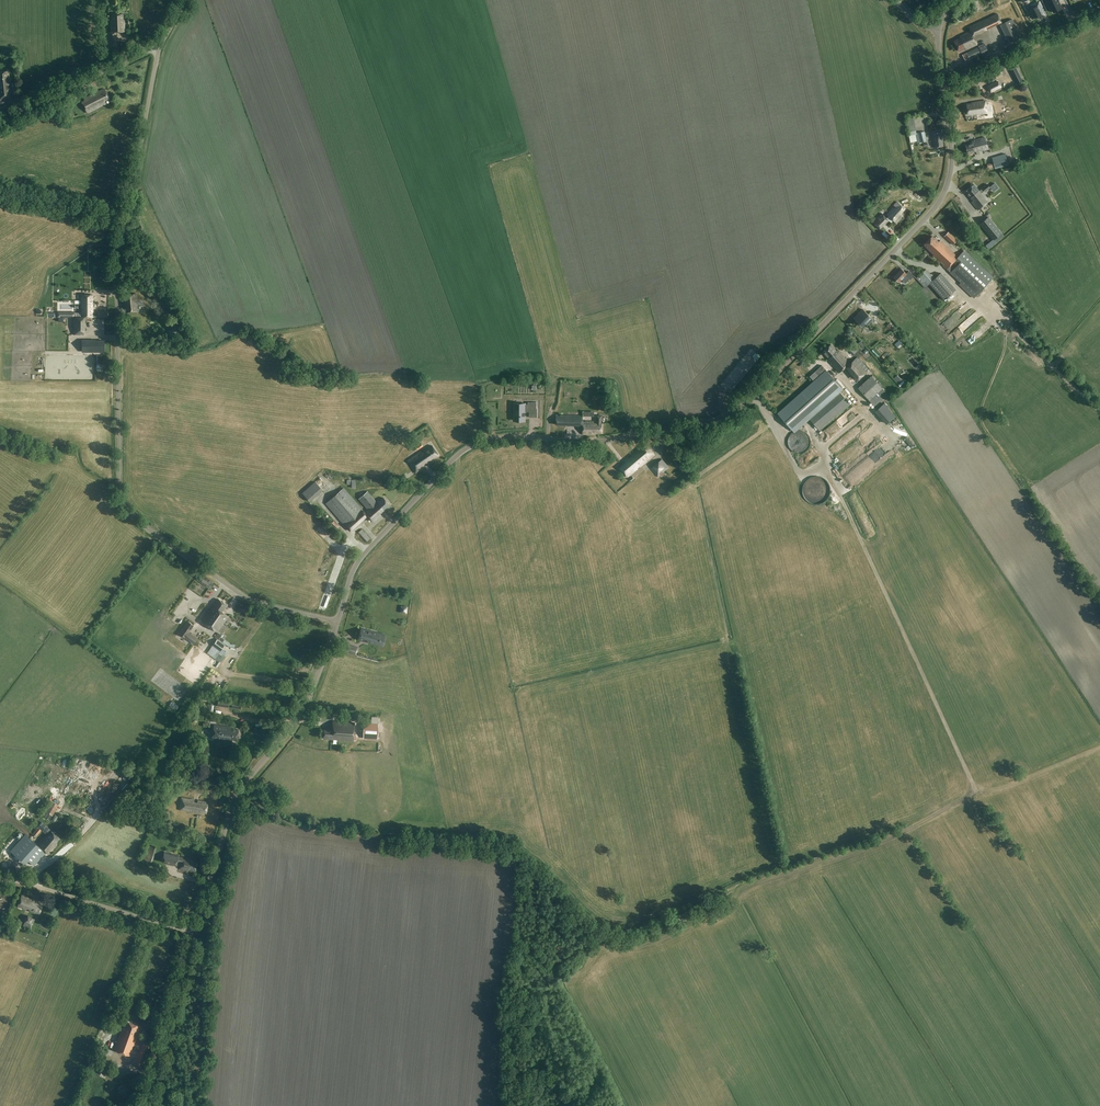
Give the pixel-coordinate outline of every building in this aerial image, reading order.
[(1050,8),(1051,8),(1054,12),(1062,8),(1058,0),(1046,0),(1050,8)] [(1042,18),(1046,16),(1042,7),(1040,1),(1034,3),(1035,7),(1028,10),(1032,18),(1040,15),(1042,18)] [(115,32),(124,31),(124,20),(123,20),(122,13),(112,14),(112,20),(111,20),(111,32),(107,32),(108,50),(116,49),(115,32)] [(966,50),(977,44),(973,36),(1001,22),(997,14),(969,27),(971,31),(959,36),(960,38),(954,41),(959,51),(965,48),(966,50)] [(1009,43),(1011,42),(1021,37),(1012,19),(1002,24),(1000,25),(1009,43)] [(978,46),(979,47),(966,53),(970,60),(982,54),(984,57),(990,54),(985,43),(978,46)] [(1017,67),(1012,69),(1017,79),(1021,77),(1019,73),(1020,73),(1017,67)] [(11,94),(10,88),(8,88),(7,85),(10,84),(8,71),(0,72),(0,100),(11,99),(10,94),(11,94)] [(998,81),(988,86),(991,92),(1001,87),(998,81)] [(104,101),(109,98),(105,88),(94,93),(95,95),(92,97),(91,95),(84,98),(85,100),(81,102),(87,113),(106,104),(104,101)] [(70,103),(75,101),(73,96),(62,101),(65,107),(70,104),(70,103)] [(986,101),(972,103),(972,104),(967,104),(968,115),(977,113),(977,114),(985,113),(984,106),(987,106),(986,101)] [(916,133),(916,131),(914,116),(907,117),(910,136),(915,135),(917,143),(927,141),(925,131),(916,133)] [(942,139),(944,138),(942,130),(931,131),(934,148),(944,146),(942,139)] [(980,151),(983,150),(984,151),(989,149),(985,137),(972,141),(972,143),(965,145),(968,153),(976,151),(977,153),(980,151)] [(1006,153),(992,157),(995,169),(1009,165),(1006,153)] [(979,210),(989,201),(983,192),(985,191),(986,192),(991,188),(988,184),(982,188),(983,188),(980,191),(979,190),(974,184),(965,192),(970,197),(973,200),(972,201),(979,210)] [(893,208),(887,214),(897,223),(903,216),(901,214),(906,208),(898,201),(894,205),(896,207),(894,209),(893,208)] [(880,230),(884,225),(889,220),(882,213),(873,221),(875,223),(874,224),(880,230)] [(1003,232),(989,216),(981,223),(995,239),(1003,232)] [(948,232),(944,236),(953,245),(957,240),(948,232)] [(974,298),(992,279),(963,252),(958,257),(941,240),(939,242),(932,236),(924,244),(934,254),(933,256),(940,262),(941,261),(944,264),(943,265),(947,269),(947,268),(961,281),(959,283),(974,298)] [(899,282),(901,279),(905,283),(909,279),(910,280),(914,276),(909,271),(907,273),(902,269),(894,277),(899,282)] [(926,269),(919,276),(916,278),(925,288),(930,284),(936,291),(944,299),(948,296),(955,289),(947,280),(948,280),(942,274),(941,275),(940,274),(936,278),(932,273),(931,274),(926,269)] [(84,317),(93,317),(93,294),(81,294),(81,317),(74,317),(74,326),(75,326),(75,329),(74,329),(74,334),(84,334),(84,317)] [(136,305),(137,305),(136,294),(123,295),(124,307),(125,307),(126,312),(136,311),(136,305)] [(60,302),(60,310),(76,311),(76,302),(60,302)] [(863,309),(854,318),(862,325),(865,322),(867,325),(873,319),(863,309)] [(64,322),(64,318),(72,318),(72,314),(61,314),(62,322),(64,322)] [(975,323),(971,317),(966,320),(970,326),(975,323)] [(63,339),(72,339),(72,318),(64,319),(64,330),(63,330),(63,339)] [(583,322),(578,323),(578,328),(574,328),(575,335),(577,335),(578,337),(586,336),(583,322)] [(956,339),(969,330),(965,324),(952,333),(956,339)] [(981,330),(969,340),(971,343),(984,333),(981,330)] [(103,340),(83,340),(83,351),(103,351),(103,340)] [(846,366),(858,379),(859,381),(864,376),(862,375),(867,371),(856,358),(850,363),(838,349),(837,351),(831,345),(823,351),(830,359),(829,361),(839,372),(846,366)] [(850,345),(844,350),(847,353),(853,348),(850,345)] [(739,353),(733,357),(736,361),(741,356),(739,353)] [(840,391),(843,389),(822,365),(810,376),(814,381),(778,413),(793,430),(796,428),(797,429),(798,429),(811,417),(821,429),(850,403),(840,391)] [(858,388),(869,400),(874,406),(888,394),(871,376),(858,388)] [(594,413),(595,396),(564,394),(563,410),(569,411),(568,413),(577,414),(577,411),(584,411),(584,413),(594,413)] [(897,415),(885,401),(875,408),(887,422),(889,420),(893,425),(895,423),(892,419),(897,415)] [(516,415),(516,420),(525,420),(525,415),(525,413),(525,412),(525,411),(529,411),(529,417),(537,417),(537,408),(536,408),(536,402),(528,402),(528,404),(525,404),(514,403),(514,415),(516,415)] [(583,415),(556,415),(556,424),(583,425),(583,434),(595,434),(595,432),(602,433),(602,423),(602,415),(597,415),(597,423),(594,423),(594,421),(583,421),(583,415)] [(903,425),(893,432),(901,443),(911,435),(903,425)] [(640,467),(655,455),(645,443),(631,454),(632,456),(629,459),(628,457),(624,460),(626,462),(620,468),(628,477),(640,467)] [(433,459),(439,455),(433,446),(428,449),(427,447),(408,460),(416,473),(425,467),(424,465),(428,463),(429,464),(434,461),(433,459)] [(805,456),(808,460),(818,454),(815,449),(805,456)] [(677,467),(684,463),(679,454),(672,458),(677,467)] [(650,468),(658,477),(660,474),(660,473),(662,471),(663,472),(669,467),(662,458),(650,468)] [(845,477),(839,480),(842,486),(848,483),(845,477)] [(355,488),(355,480),(351,479),(351,480),(347,480),(347,485),(351,485),(351,488),(355,488)] [(312,499),(323,487),(315,480),(304,492),(312,499)] [(379,513),(389,505),(383,498),(379,501),(379,500),(376,502),(367,491),(359,499),(367,509),(364,512),(343,488),(326,503),(349,531),(367,515),(373,522),(381,515),(379,513)] [(359,531),(368,541),(371,538),(363,528),(359,531)] [(213,605),(202,621),(217,632),(228,616),(222,611),(226,605),(219,599),(214,606),(213,605)] [(188,621),(179,634),(194,644),(197,638),(188,632),(193,625),(188,621)] [(362,629),(359,639),(377,645),(379,639),(376,638),(377,633),(362,629)] [(222,648),(223,648),(225,644),(229,647),(235,647),(235,644),(231,644),(222,638),(224,635),(222,634),(223,634),(219,630),(218,632),(218,633),(215,637),(217,639),(214,642),(207,653),(220,662),(227,652),(222,648)] [(179,635),(176,639),(185,644),(188,640),(179,635)] [(341,650),(356,655),(358,647),(344,643),(341,650)] [(353,741),(355,723),(333,721),(332,729),(324,728),(324,738),(332,738),(338,738),(338,740),(353,741)] [(364,723),(363,738),(377,738),(378,724),(371,724),(364,723)] [(230,735),(231,729),(228,728),(228,726),(214,724),(212,738),(231,741),(232,740),(232,735),(230,735)] [(232,740),(237,740),(238,730),(231,729),(230,735),(232,735),(232,740)] [(206,813),(208,802),(198,800),(197,802),(194,802),(194,800),(181,798),(179,810),(200,813),(200,812),(206,813)] [(52,815),(59,805),(50,800),(44,811),(52,815)] [(46,835),(50,830),(42,822),(37,827),(32,834),(36,837),(41,831),(46,835)] [(38,844),(25,834),(11,851),(20,859),(23,856),(34,866),(46,852),(48,854),(57,844),(56,843),(60,838),(52,831),(47,836),(46,835),(38,844)] [(151,862),(156,848),(147,845),(145,851),(144,850),(142,859),(151,862)] [(195,871),(197,863),(192,862),(192,860),(179,857),(179,855),(165,852),(162,861),(176,865),(177,862),(181,863),(180,868),(186,870),(186,869),(189,870),(189,869),(195,871)] [(39,914),(43,904),(36,901),(22,895),(17,906),(26,909),(27,908),(30,909),(29,911),(35,913),(35,912),(39,914)] [(31,928),(35,919),(27,915),(23,925),(31,928)] [(143,1066),(150,1045),(141,1042),(136,1040),(139,1031),(137,1031),(139,1026),(127,1021),(125,1025),(123,1024),(114,1050),(130,1056),(132,1049),(138,1051),(134,1063),(143,1066)] [(102,1057),(100,1060),(94,1072),(105,1078),(112,1062),(102,1057)]
